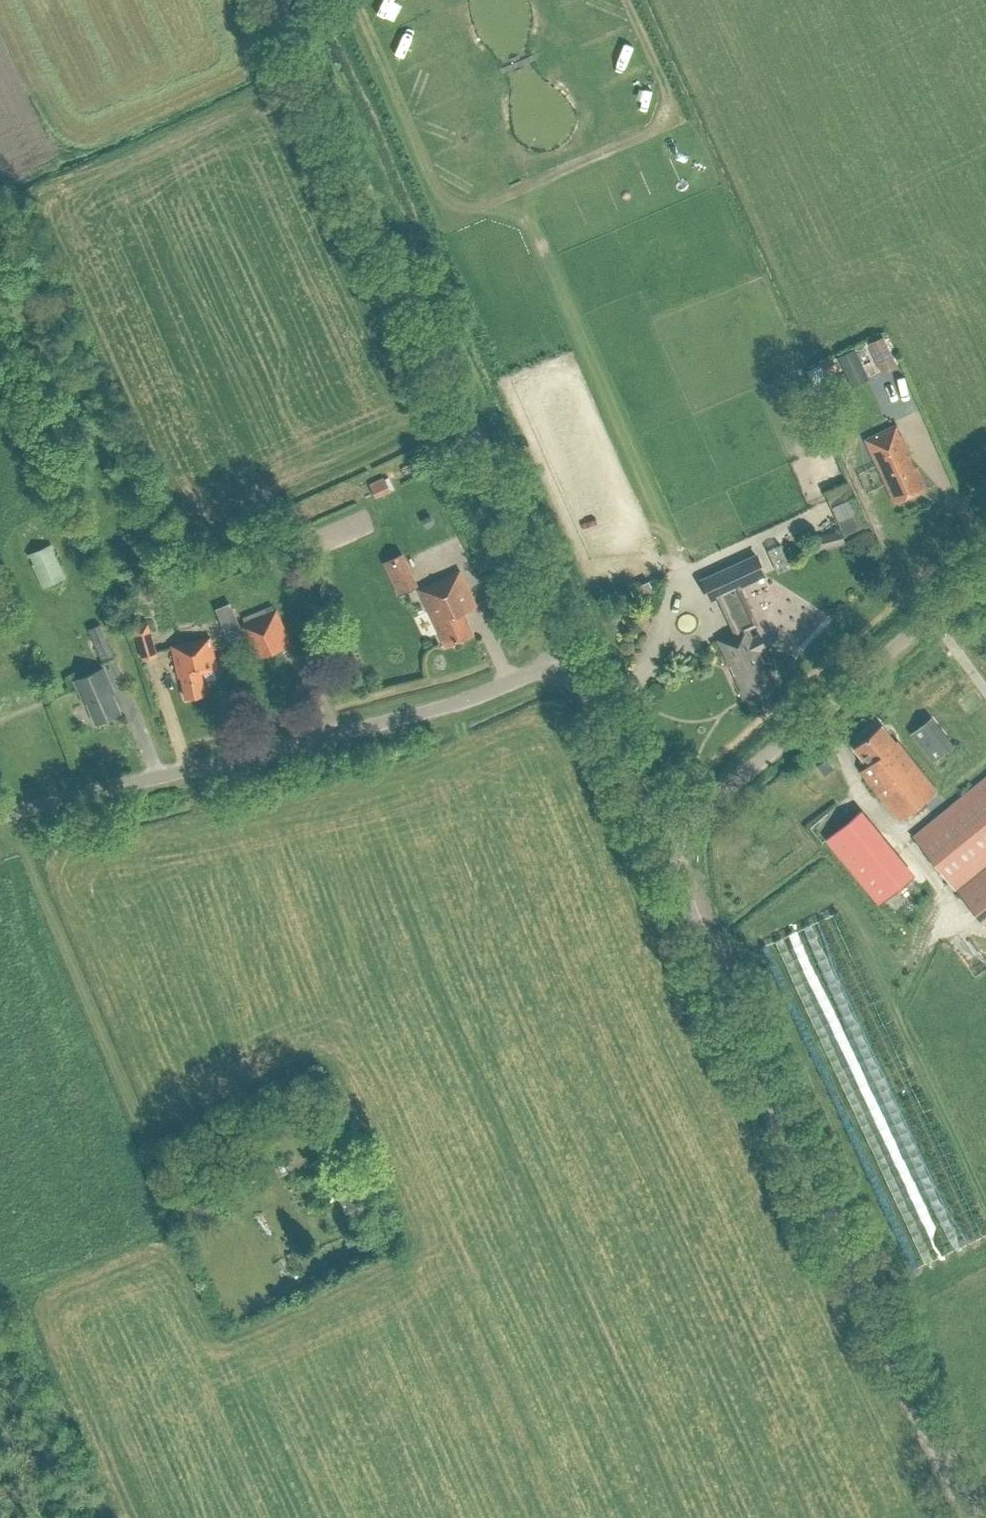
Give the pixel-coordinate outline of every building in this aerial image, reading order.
[(900,362),(886,333),(867,342),(881,371),(900,362)] [(815,387),(828,381),(824,372),(837,367),(832,357),(820,362),(820,363),(807,369),(815,387)] [(896,502),(930,487),(921,467),(915,469),(908,454),(912,452),(899,423),(867,437),(896,502)] [(375,496),(390,489),(383,475),(368,483),(375,496)] [(425,524),(436,519),(432,510),(420,515),(425,524)] [(41,587),(65,577),(41,521),(17,532),(41,587)] [(813,537),(816,551),(843,544),(839,530),(813,537)] [(402,550),(382,560),(397,593),(418,583),(402,550)] [(708,600),(766,574),(757,552),(698,578),(708,600)] [(465,610),(478,604),(462,569),(419,589),(445,645),(475,632),(465,610)] [(253,658),(287,642),(273,611),(239,627),(253,658)] [(131,625),(132,629),(141,660),(156,655),(146,620),(131,625)] [(159,643),(172,639),(166,620),(153,623),(159,643)] [(115,657),(100,623),(88,628),(102,662),(115,657)] [(759,633),(750,637),(745,627),(716,641),(743,698),(770,685),(759,662),(761,661),(757,652),(766,648),(759,633)] [(210,637),(176,645),(170,646),(177,678),(179,677),(184,699),(206,694),(201,673),(218,669),(210,637)] [(104,664),(102,666),(76,677),(86,700),(88,699),(97,720),(121,709),(110,682),(112,681),(104,664)] [(909,732),(932,761),(954,744),(931,716),(909,732)] [(898,819),(937,788),(898,738),(895,741),(882,725),(853,748),(867,765),(864,767),(871,775),(867,778),(898,819)] [(915,836),(983,920),(985,917),(985,778),(915,836)] [(880,798),(872,805),(890,826),(898,819),(880,798)] [(914,874),(860,807),(825,837),(878,903),(914,874)]
